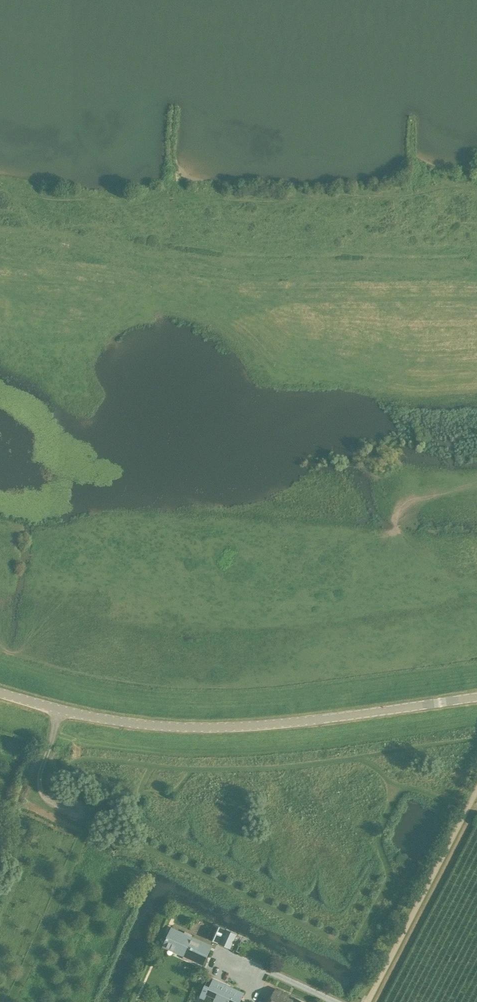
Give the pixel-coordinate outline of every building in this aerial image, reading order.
[(208,939),(219,944),(220,940),(232,946),(236,938),(237,934),(214,924),(213,927),(208,939)] [(203,964),(213,945),(171,926),(162,946),(203,964)] [(208,993),(216,997),(214,1000),(218,1001),(241,1001),(244,994),(213,980),(210,987),(205,985),(201,994),(206,997),(208,993)] [(275,989),(269,1001),(304,1001),(275,989)]
